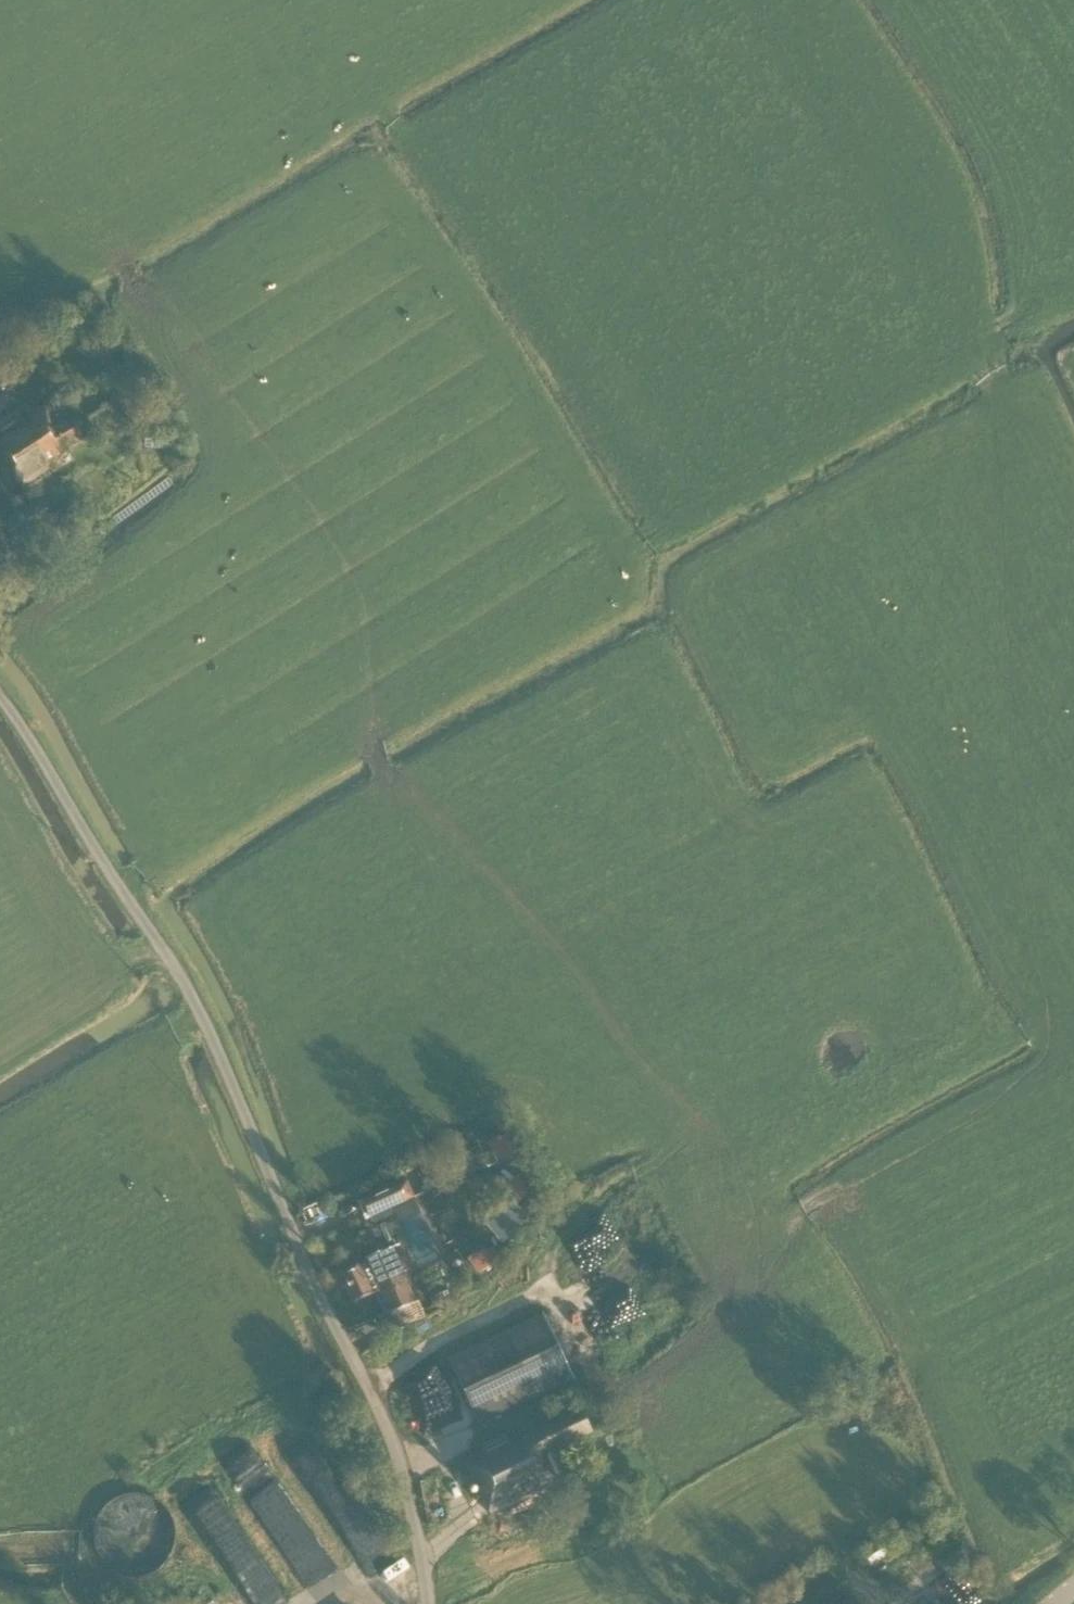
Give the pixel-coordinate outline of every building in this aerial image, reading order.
[(17,485),(51,466),(48,462),(90,437),(77,415),(57,427),(48,411),(0,440),(0,457),(17,485)] [(54,528),(41,506),(6,527),(20,549),(54,528)] [(498,1163),(516,1155),(508,1136),(490,1144),(493,1151),(498,1163)] [(488,1168),(498,1163),(493,1151),(483,1156),(488,1168)] [(519,1202),(536,1193),(526,1173),(509,1182),(519,1202)] [(407,1183),(364,1202),(371,1218),(414,1199),(407,1183)] [(503,1244),(530,1220),(514,1202),(487,1226),(503,1244)] [(400,1245),(334,1274),(340,1289),(345,1286),(352,1302),(380,1290),(390,1312),(414,1302),(401,1273),(411,1269),(400,1245)] [(479,1273),(494,1264),(486,1251),(471,1260),(479,1273)] [(574,1378),(543,1315),(449,1360),(479,1423),(574,1378)] [(545,1454),(593,1431),(583,1409),(534,1432),(533,1430),(466,1462),(490,1513),(503,1506),(508,1516),(469,1534),(485,1567),(532,1545),(517,1512),(514,1514),(509,1503),(558,1480),(545,1454)] [(225,1461),(247,1494),(274,1476),(252,1443),(225,1461)] [(242,1531),(211,1486),(184,1505),(211,1544),(218,1539),(222,1545),(242,1531)] [(174,1562),(169,1502),(130,1505),(131,1515),(121,1515),(122,1539),(115,1539),(117,1566),(174,1562)] [(835,1603),(858,1603),(850,1594),(835,1603)]
